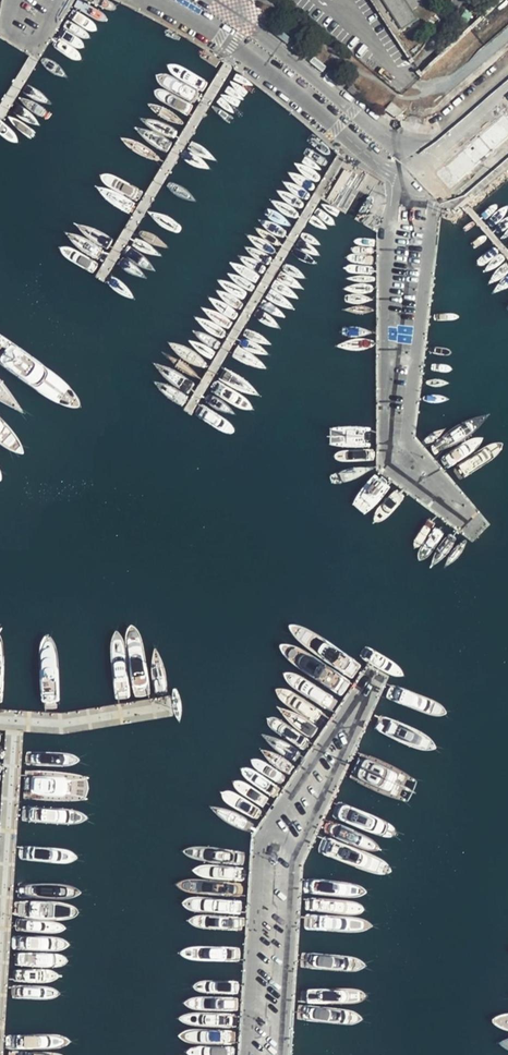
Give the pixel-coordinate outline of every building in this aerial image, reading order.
[(402,0),(385,0),(402,27),(414,19),(402,0)] [(390,103),(386,111),(396,116),(400,108),(390,103)] [(430,172),(447,193),(507,141),(507,105),(430,172)]
